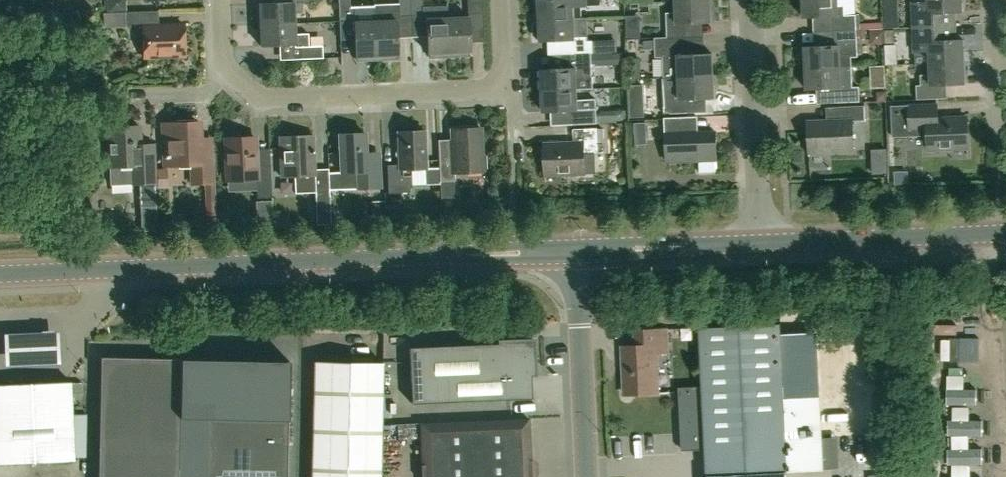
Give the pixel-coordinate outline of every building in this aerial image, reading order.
[(126,11),(125,0),(107,0),(104,0),(104,11),(107,11),(126,11)] [(295,23),(294,12),(302,12),(302,2),(314,1),(314,0),(286,0),(287,2),(259,3),(260,24),(295,23)] [(339,18),(351,18),(350,0),(338,0),(339,18)] [(422,0),(398,0),(399,2),(399,15),(423,14),(423,18),(426,18),(428,53),(429,53),(429,57),(449,57),(447,6),(423,7),(422,0)] [(482,0),(467,0),(468,16),(448,17),(447,6),(449,57),(469,56),(468,51),(470,51),(469,22),(483,21),(482,0)] [(540,19),(574,18),(574,7),(587,6),(586,0),(539,0),(540,19)] [(668,37),(693,36),(693,22),(704,22),(712,21),(711,0),(696,0),(676,1),(676,12),(667,12),(668,37)] [(857,28),(861,28),(860,14),(857,14),(845,15),(845,5),(838,5),(838,0),(803,0),(804,17),(834,16),(834,30),(857,29),(857,28)] [(899,8),(899,0),(885,0),(885,9),(899,8)] [(957,11),(963,11),(962,0),(927,0),(927,2),(918,2),(919,27),(932,26),(939,26),(957,25),(957,11)] [(399,15),(399,2),(375,4),(375,21),(377,60),(397,59),(396,55),(398,54),(396,20),(399,19),(399,15)] [(159,25),(158,11),(125,12),(104,12),(104,26),(125,26),(143,26),(144,57),(184,56),(183,24),(159,25)] [(574,18),(540,19),(540,21),(538,22),(534,25),(535,36),(538,39),(540,39),(540,41),(575,39),(582,39),(582,41),(582,53),(594,53),(593,40),(588,40),(588,18),(574,18)] [(377,60),(375,21),(354,21),(356,56),(357,56),(357,61),(377,60)] [(295,34),(295,23),(260,24),(261,46),(294,44),(294,47),(300,47),(300,59),(323,58),(322,45),(309,46),(308,33),(295,34)] [(939,26),(932,26),(919,27),(919,40),(915,40),(915,52),(916,64),(930,63),(965,61),(964,39),(940,40),(939,26)] [(806,68),(852,66),(852,57),(858,56),(857,29),(834,30),(835,45),(805,46),(806,68)] [(885,43),(884,29),(871,30),(872,44),(885,43)] [(885,44),(895,44),(894,29),(884,29),(885,43),(885,44)] [(705,54),(704,36),(693,36),(668,37),(668,38),(655,38),(656,57),(663,57),(664,77),(679,76),(679,77),(714,75),(713,53),(705,54)] [(593,40),(594,53),(606,52),(605,40),(593,40)] [(645,49),(656,48),(655,40),(644,40),(645,49)] [(623,52),(612,52),(612,64),(623,64),(623,52)] [(542,90),(594,88),(592,53),(594,53),(582,53),(571,54),(571,68),(542,69),(542,90)] [(631,78),(642,78),(641,57),(630,57),(631,78)] [(917,99),(941,98),(941,84),(965,83),(965,61),(930,63),(930,74),(921,74),(921,84),(917,85),(917,99)] [(853,86),(852,66),(806,68),(807,89),(837,88),(837,102),(860,101),(860,86),(853,86)] [(714,75),(679,77),(679,76),(664,77),(663,77),(664,113),(695,112),(695,98),(715,97),(714,75)] [(578,99),(577,89),(594,89),(594,88),(542,90),(543,111),(573,110),(573,124),(597,123),(596,98),(578,99)] [(886,91),(877,92),(877,100),(886,100),(886,91)] [(643,102),(629,103),(629,117),(643,117),(643,102)] [(938,118),(938,104),(892,106),(894,136),(928,134),(928,149),(968,148),(967,116),(938,118)] [(809,152),(854,150),(853,120),(865,120),(865,105),(837,106),(837,120),(808,122),(809,152)] [(615,110),(616,121),(626,120),(625,109),(615,110)] [(691,132),(690,116),(665,117),(665,134),(666,134),(667,161),(717,159),(716,131),(691,132)] [(153,142),(140,143),(139,126),(125,126),(125,122),(111,123),(111,127),(108,127),(110,167),(131,166),(132,183),(139,183),(140,207),(156,206),(155,188),(154,169),(154,156),(153,142)] [(200,153),(199,123),(163,124),(165,164),(192,163),(193,183),(204,183),(205,204),(216,203),(214,152),(200,153)] [(639,142),(649,141),(648,123),(638,123),(639,142)] [(482,154),(481,127),(451,129),(452,139),(438,139),(440,181),(455,180),(454,173),(483,171),(482,170),(486,169),(486,154),(482,154)] [(546,174),(586,173),(585,153),(599,153),(598,127),(573,128),(574,143),(545,144),(546,174)] [(388,193),(410,192),(409,169),(426,168),(424,130),(398,131),(399,164),(387,165),(388,193)] [(366,160),(365,133),(339,134),(341,173),(357,172),(358,188),(381,187),(379,159),(366,160)] [(315,169),(313,135),(279,136),(281,176),(294,176),(295,193),(315,192),(316,213),(330,212),(330,196),(328,168),(315,169)] [(257,165),(255,138),(225,139),(227,179),(256,177),(257,197),(271,197),(270,165),(257,165)] [(167,168),(154,169),(155,188),(167,188),(167,168)] [(893,171),(894,184),(909,183),(909,170),(893,171)] [(257,227),(272,227),(272,224),(271,201),(256,202),(257,227)] [(385,201),(372,201),(373,220),(386,220),(385,201)] [(398,208),(388,208),(388,219),(399,218),(398,208)] [(281,226),(290,226),(289,213),(273,214),(274,226),(281,226)] [(217,225),(217,216),(206,217),(206,226),(217,225)] [(781,324),(701,328),(704,387),(680,388),(683,449),(706,448),(707,476),(788,476),(787,472),(824,470),(821,397),(784,398),(781,324)] [(626,394),(658,392),(657,352),(669,351),(668,328),(635,329),(636,345),(623,346),(626,394)] [(0,337),(0,364),(0,367),(58,364),(56,333),(0,337)] [(235,382),(278,382),(279,338),(235,338),(235,382)] [(530,366),(535,365),(533,339),(499,341),(499,339),(497,339),(497,343),(409,346),(412,401),(532,398),(530,366)] [(181,359),(100,357),(98,476),(179,476),(181,359)] [(383,363),(315,362),(312,476),(381,476),(383,363)] [(74,461),(70,381),(0,384),(0,464),(74,461)] [(71,382),(72,394),(82,394),(81,382),(71,382)] [(978,396),(943,396),(943,410),(977,411),(978,396)] [(288,419),(207,418),(206,476),(287,476),(288,419)] [(529,418),(421,422),(423,476),(532,476),(529,418)] [(984,427),(946,427),(946,439),(983,439),(984,427)] [(983,454),(949,454),(948,467),(983,467),(983,454)]
